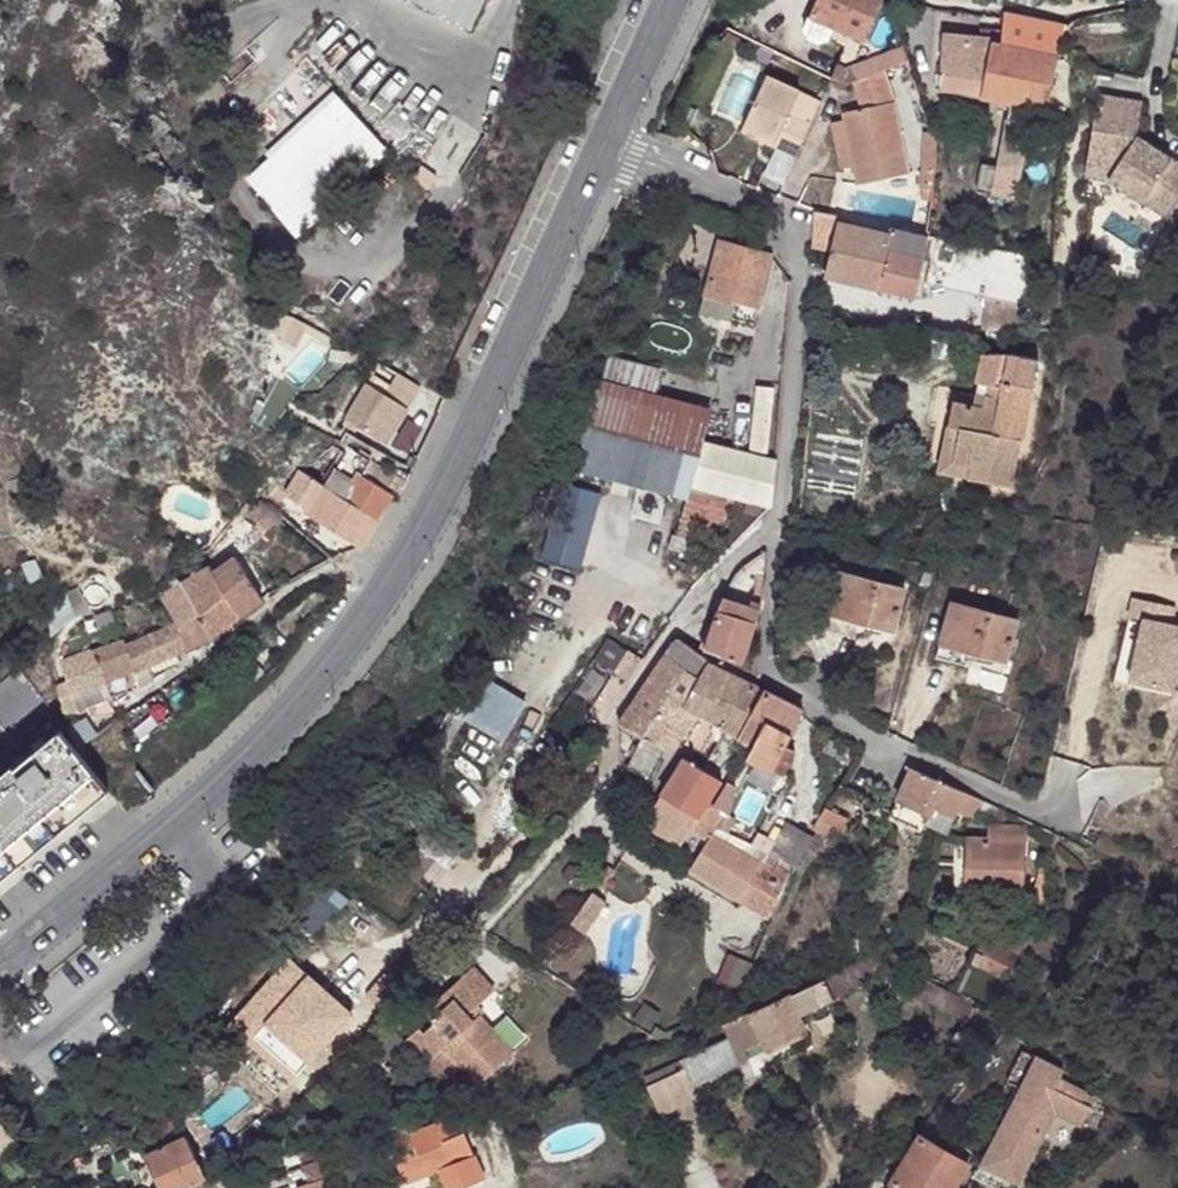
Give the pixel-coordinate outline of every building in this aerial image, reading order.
[(475,31),(490,0),(411,0),(475,31)] [(810,18),(870,42),(886,0),(818,0),(810,18)] [(1059,58),(1061,46),(1065,26),(1009,16),(1005,31),(980,28),(980,38),(1003,40),(1001,46),(1059,58)] [(1003,40),(980,38),(945,34),(941,88),(1013,104),(998,176),(1021,180),(1033,125),(1037,109),(1047,111),(1059,58),(1001,46),(1003,40)] [(909,75),(906,66),(900,68),(904,77),(909,75)] [(894,80),(891,70),(884,73),(887,82),(894,80)] [(884,73),(856,83),(864,108),(844,114),(846,121),(850,141),(855,168),(859,185),(908,174),(899,125),(896,112),(893,101),(887,82),(884,73)] [(776,149),(797,159),(806,140),(812,125),(791,114),(802,90),(769,75),(745,127),(779,143),(776,149)] [(1141,97),(1100,90),(1083,185),(1177,201),(1177,152),(1133,144),(1141,97)] [(271,163),(247,184),(295,236),(320,218),(316,213),(389,151),(337,98),(269,159),(271,163)] [(1037,109),(1033,125),(1044,127),(1047,111),(1037,109)] [(850,141),(846,121),(833,124),(843,169),(855,168),(850,141)] [(779,143),(745,127),(743,132),(776,149),(779,143)] [(923,191),(933,192),(935,174),(924,173),(923,191)] [(673,203),(669,211),(668,215),(684,221),(689,206),(673,203)] [(842,224),(844,216),(816,213),(814,250),(831,254),(826,278),(915,298),(929,237),(892,228),(890,235),(842,224)] [(947,236),(938,234),(928,279),(1020,300),(1018,254),(947,236)] [(720,240),(705,297),(736,305),(758,311),(773,254),(720,240)] [(736,305),(705,297),(700,313),(732,321),(736,305)] [(992,302),(986,332),(1018,333),(1023,333),(1022,308),(992,302)] [(988,397),(1029,405),(1038,360),(1011,354),(984,356),(973,405),(985,408),(988,397)] [(602,381),(579,471),(656,491),(689,500),(692,490),(693,487),(772,507),(774,490),(777,463),(705,443),(713,411),(656,395),(662,371),(613,359),(606,382),(602,381)] [(413,394),(371,375),(343,435),(384,453),(413,394)] [(1022,445),(1029,405),(988,397),(985,408),(973,405),(954,402),(949,427),(961,429),(955,465),(971,468),(970,480),(1013,489),(1022,445)] [(940,474),(970,480),(971,468),(955,465),(961,429),(949,427),(940,474)] [(368,465),(351,456),(346,465),(362,474),(368,465)] [(368,465),(396,481),(403,485),(406,478),(371,458),(368,465)] [(325,486),(376,517),(396,481),(368,465),(362,474),(346,465),(340,461),(325,486)] [(308,510),(360,543),(376,517),(325,486),(299,471),(286,492),(310,506),(308,510)] [(656,491),(579,471),(576,484),(652,504),(656,491)] [(601,496),(575,489),(556,559),(582,566),(601,496)] [(734,500),(692,490),(689,500),(679,537),(721,549),(734,500)] [(267,529),(279,515),(261,500),(256,505),(251,500),(243,509),(267,529)] [(179,583),(212,635),(262,596),(236,557),(214,573),(208,566),(179,583)] [(904,589),(841,572),(826,627),(856,635),(860,624),(892,632),(904,589)] [(157,586),(161,593),(178,621),(174,623),(186,646),(212,635),(179,583),(174,577),(157,586)] [(1134,592),(1130,610),(1145,614),(1131,674),(1174,686),(1177,670),(1177,620),(1172,618),(1176,601),(1134,592)] [(751,607),(725,599),(707,637),(702,650),(744,663),(761,611),(751,607)] [(761,611),(762,603),(753,600),(751,607),(761,611)] [(1019,621),(952,603),(936,656),(967,666),(971,654),(1006,664),(1019,621)] [(174,623),(126,645),(135,669),(140,686),(155,677),(150,662),(186,646),(174,623)] [(80,709),(111,695),(106,682),(93,650),(85,630),(67,637),(64,653),(66,660),(62,661),(80,709)] [(110,681),(115,694),(127,688),(123,674),(135,669),(126,645),(124,639),(93,650),(106,682),(110,681)] [(679,639),(657,671),(676,684),(692,694),(710,664),(711,660),(700,653),(679,639)] [(621,685),(637,664),(608,644),(593,665),(621,685)] [(730,674),(710,664),(692,694),(687,705),(702,713),(708,717),(730,674)] [(676,684),(657,671),(620,725),(645,739),(676,684)] [(733,675),(730,674),(708,717),(726,728),(749,683),(733,675)] [(752,715),(764,691),(749,683),(726,728),(754,747),(766,723),(752,715)] [(676,684),(645,739),(667,752),(670,749),(688,733),(702,713),(687,705),(692,694),(676,684)] [(791,736),(801,716),(803,710),(764,691),(752,715),(766,723),(791,736)] [(152,716),(130,736),(140,747),(162,728),(152,716)] [(785,748),(791,736),(766,723),(754,747),(748,759),(786,778),(787,777),(797,754),(785,748)] [(5,874),(109,788),(73,745),(61,729),(16,766),(14,763),(0,774),(0,878),(5,874)] [(722,782),(686,759),(659,801),(649,816),(686,841),(692,832),(709,842),(692,871),(773,923),(796,871),(771,855),(723,833),(729,818),(715,805),(711,801),(722,782)] [(891,818),(924,832),(926,826),(932,816),(934,817),(938,810),(958,820),(961,813),(974,819),(979,810),(983,802),(914,770),(895,809),(891,818)] [(734,789),(726,785),(721,794),(728,798),(734,789)] [(1009,814),(983,802),(979,810),(1005,822),(1009,814)] [(849,819),(828,808),(817,831),(822,834),(830,838),(837,842),(849,819)] [(932,816),(926,826),(950,836),(958,820),(938,810),(934,817),(932,816)] [(686,841),(649,816),(644,825),(682,847),(686,841)] [(771,855),(796,871),(809,852),(816,842),(789,826),(771,855)] [(990,841),(971,840),(968,894),(1022,898),(1026,831),(991,828),(990,841)] [(816,842),(809,852),(820,857),(830,838),(822,834),(816,842)] [(606,903),(592,894),(576,919),(590,928),(606,903)] [(1016,934),(1007,952),(1016,957),(1019,958),(1028,941),(1016,934)] [(1016,957),(1007,952),(983,942),(972,964),(1005,979),(1016,957)] [(722,985),(743,993),(749,979),(754,967),(731,959),(722,985)] [(872,965),(869,959),(860,963),(870,981),(883,974),(877,971),(874,968),(872,965)] [(870,981),(860,963),(793,996),(790,993),(724,1026),(730,1040),(684,1062),(687,1069),(650,1087),(664,1115),(701,1098),(695,1086),(749,1059),(745,1049),(762,1040),(768,1052),(809,1032),(800,1014),(859,986),(870,981)] [(472,968),(460,979),(482,1003),(493,992),(472,968)] [(394,976),(407,989),(412,983),(398,972),(394,976)] [(482,1003),(460,979),(426,1009),(436,1022),(424,1033),(420,1028),(406,1041),(428,1066),(447,1048),(462,1064),(460,1067),(478,1087),(514,1055),(481,1019),(479,1016),(472,1022),(468,1016),(477,1008),(482,1003)] [(915,998),(966,1023),(977,1008),(949,994),(931,985),(924,981),(915,998)] [(714,1004),(722,1021),(734,1013),(738,1006),(743,993),(722,985),(714,1004)] [(479,1016),(481,1019),(484,1016),(477,1008),(468,1016),(472,1022),(479,1016)] [(667,1047),(676,1043),(659,1034),(656,1040),(667,1047)] [(643,1047),(648,1055),(656,1052),(667,1047),(656,1040),(652,1037),(643,1047)] [(638,1049),(641,1058),(648,1055),(643,1047),(638,1049)] [(1063,1071),(1025,1052),(1011,1083),(1024,1089),(984,1167),(1018,1183),(1055,1113),(1082,1125),(1090,1108),(1081,1103),(1084,1095),(1058,1082),(1063,1071)] [(177,1125),(148,1090),(140,1096),(167,1132),(177,1125)] [(389,1124),(370,1132),(386,1171),(400,1166),(408,1183),(438,1170),(446,1187),(457,1187),(483,1177),(466,1135),(460,1120),(457,1115),(419,1131),(414,1120),(406,1124),(392,1129),(389,1124)] [(403,1118),(389,1124),(392,1129),(406,1124),(403,1118)] [(460,1120),(466,1135),(472,1136),(474,1119),(460,1120)] [(15,1144),(0,1126),(0,1156),(15,1144)] [(163,1187),(186,1187),(206,1179),(187,1136),(148,1155),(163,1187)] [(902,1187),(956,1187),(970,1165),(922,1137),(894,1183),(902,1187)] [(303,1166),(329,1156),(327,1142),(298,1152),(303,1166)] [(310,1183),(332,1175),(329,1156),(303,1166),(310,1183)] [(332,1175),(310,1183),(298,1187),(335,1187),(332,1175)]
